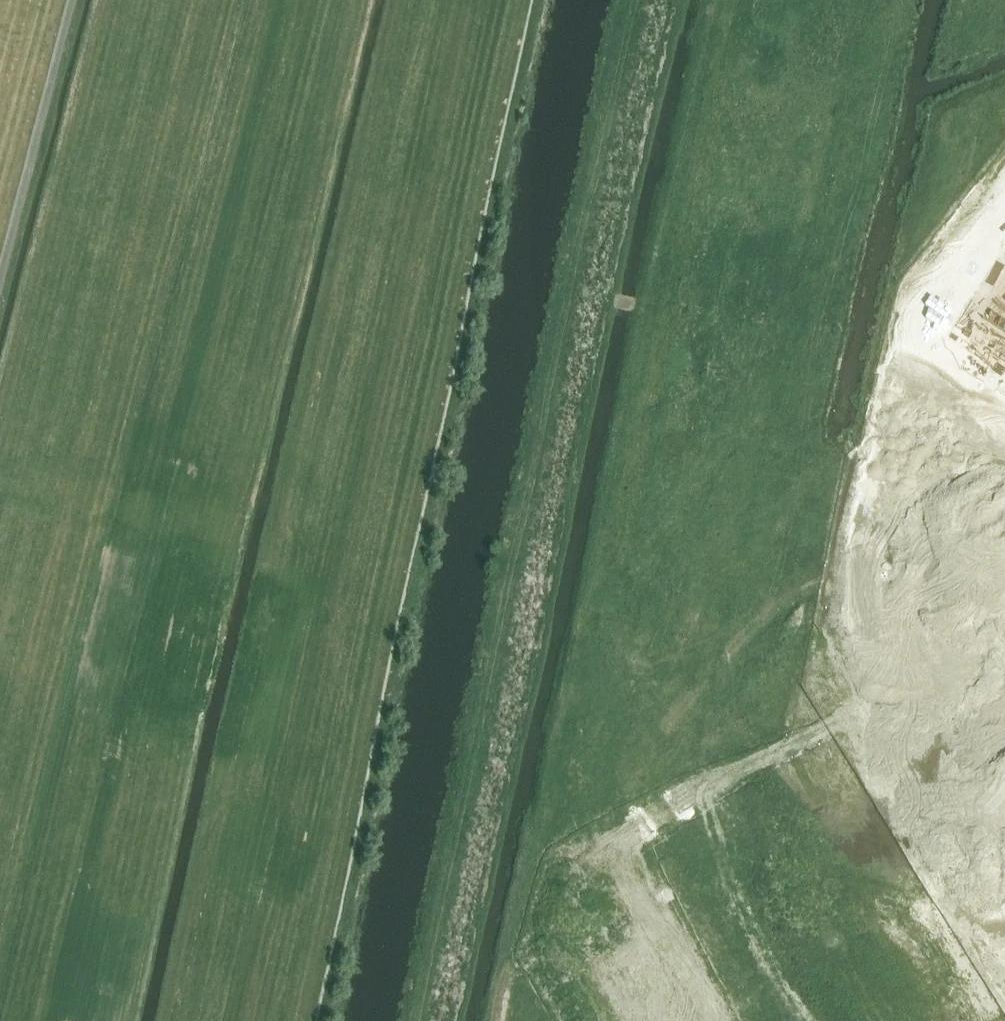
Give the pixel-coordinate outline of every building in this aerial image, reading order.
[(952,408),(1004,451),(1004,341),(952,408)]
